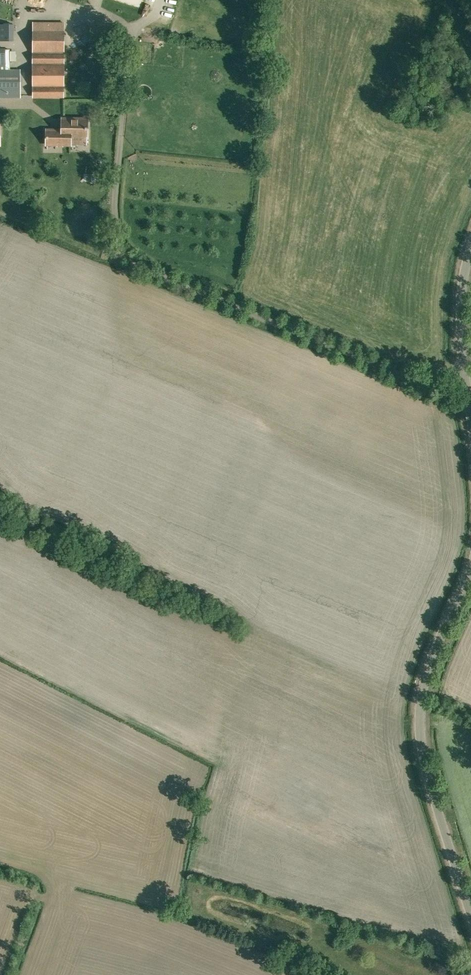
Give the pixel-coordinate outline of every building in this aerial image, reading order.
[(0,24),(0,41),(14,41),(14,24),(0,24)] [(33,97),(48,98),(64,98),(64,87),(65,65),(64,65),(65,53),(65,28),(33,27),(33,53),(33,64),(33,97)] [(2,46),(0,46),(0,105),(18,105),(18,68),(2,68),(2,46)] [(63,119),(63,130),(46,130),(46,144),(71,144),(71,136),(88,137),(88,119),(63,119)]
